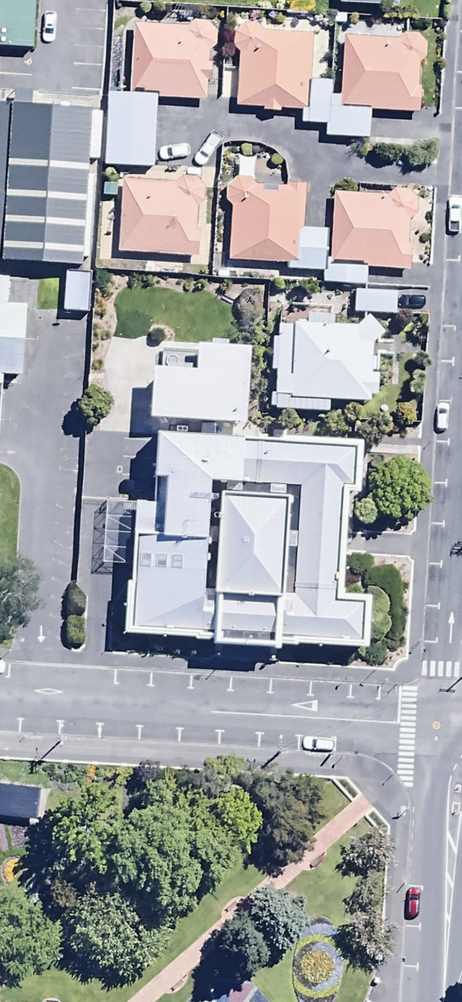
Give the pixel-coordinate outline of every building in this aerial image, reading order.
[(6,59),(37,61),(41,0),(0,0),(0,148),(6,59)] [(397,0),(338,0),(338,13),(397,15),(397,0)] [(233,55),(238,58),(237,113),(261,113),(261,118),(279,118),(279,115),(305,116),(307,39),(267,37),(260,29),(244,29),(234,40),(233,55)] [(195,31),(188,35),(133,32),(130,96),(158,98),(157,105),(205,108),(206,90),(210,90),(211,67),(205,66),(206,57),(214,52),(214,37),(208,33),(195,31)] [(327,132),(327,145),(367,146),(369,117),(420,119),(421,93),(417,93),(418,70),(426,63),(426,51),(417,42),(403,42),(396,47),(343,45),(340,101),(328,100),(327,132)] [(324,132),(327,132),(328,100),(329,87),(311,87),(309,118),(302,118),(301,131),(324,132)] [(153,176),(155,103),(108,102),(105,174),(153,176)] [(99,111),(16,105),(5,259),(89,265),(99,111)] [(325,234),(300,233),(301,194),(277,193),(277,199),(262,198),(262,191),(253,185),(236,185),(225,191),(226,209),(231,212),(228,268),(286,270),(286,276),(323,278),(323,272),(325,234)] [(181,186),(174,192),(121,191),(119,260),(195,262),(196,215),(203,210),(204,196),(193,187),(181,186)] [(386,203),(334,199),(331,268),(364,269),(364,273),(410,275),(412,224),(416,221),(415,207),(407,198),(396,196),(386,203)] [(323,272),(323,278),(323,290),(364,291),(365,274),(323,272)] [(21,371),(25,308),(7,307),(9,275),(0,274),(0,370),(21,371)] [(89,282),(64,280),(61,318),(86,320),(89,282)] [(354,295),(353,319),(395,320),(395,296),(354,295)] [(367,326),(356,336),(333,336),(333,325),(308,325),(308,336),(277,335),(277,422),(330,423),(330,414),(369,414),(369,404),(376,404),(376,384),(370,384),(371,354),(382,344),(367,326)] [(144,373),(128,630),(380,646),(393,441),(256,432),(260,380),(144,373)] [(32,820),(41,821),(44,787),(0,782),(0,817),(32,820)]
